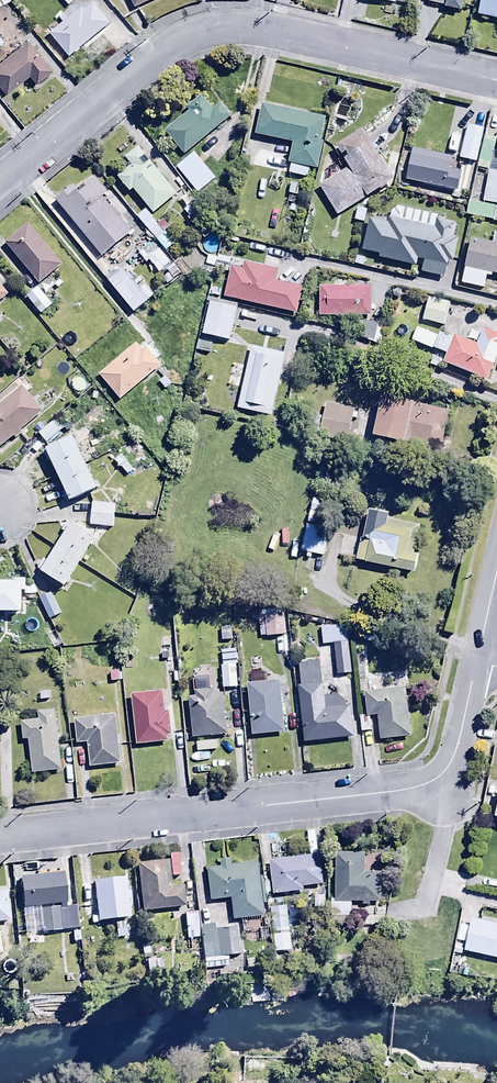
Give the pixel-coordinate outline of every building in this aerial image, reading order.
[(462,0),(427,0),(443,3),(442,6),(460,9),(462,0)] [(475,12),(496,16),(496,0),(478,0),(475,12)] [(69,56),(109,22),(92,1),(84,8),(82,6),(77,10),(72,4),(58,16),(61,21),(48,31),(69,56)] [(0,61),(0,92),(3,96),(27,77),(33,85),(51,70),(25,39),(0,61)] [(163,130),(183,154),(230,114),(220,102),(211,110),(199,95),(185,106),(188,109),(163,130)] [(315,168),(326,116),(260,101),(253,134),(290,142),(286,160),(290,161),(287,173),(306,178),(309,166),(315,168)] [(467,111),(456,109),(453,123),(464,125),(467,111)] [(483,127),(466,124),(459,159),(476,163),(483,127)] [(317,186),(336,214),(394,176),(362,127),(335,145),(348,166),(317,186)] [(495,138),(484,136),(476,167),(488,170),(495,138)] [(128,190),(131,187),(153,214),(177,193),(136,146),(123,157),(129,165),(116,176),(128,190)] [(409,150),(404,180),(458,190),(461,170),(452,168),(454,159),(409,150)] [(193,151),(175,166),(196,191),(214,176),(193,151)] [(482,200),(496,203),(496,172),(488,170),(482,200)] [(71,184),(54,198),(100,255),(131,230),(103,195),(106,192),(93,176),(76,190),(71,184)] [(208,216),(189,190),(181,196),(188,206),(182,210),(194,226),(208,216)] [(496,206),(467,200),(464,215),(494,221),(496,206)] [(387,220),(367,216),(361,250),(377,253),(376,257),(416,264),(417,258),(422,259),(419,272),(443,277),(446,258),(452,259),(457,222),(437,218),(438,215),(389,206),(387,220)] [(148,219),(137,229),(151,245),(156,240),(166,251),(175,243),(158,223),(155,226),(148,219)] [(26,222),(4,241),(38,282),(61,264),(26,222)] [(495,231),(493,232),(491,242),(471,238),(461,284),(483,288),(486,272),(496,275),(496,231),(495,231)] [(151,270),(155,275),(170,263),(157,248),(147,257),(141,250),(137,254),(143,261),(142,262),(149,272),(151,270)] [(276,268),(244,262),(242,269),(228,266),(222,296),(297,312),(302,286),(274,281),(276,268)] [(139,290),(123,269),(108,281),(132,313),(154,296),(146,285),(139,290)] [(370,286),(317,285),(316,316),(369,317),(370,286)] [(38,286),(26,296),(41,314),(53,303),(38,286)] [(237,304),(208,298),(201,334),(229,340),(237,304)] [(463,307),(428,298),(428,300),(418,298),(415,312),(422,313),(419,321),(442,327),(445,317),(459,321),(463,307)] [(385,328),(363,320),(357,338),(379,345),(385,328)] [(436,336),(416,327),(410,340),(444,355),(441,361),(484,380),(496,350),(496,334),(483,327),(475,344),(453,334),(451,339),(437,333),(436,336)] [(99,373),(121,398),(159,365),(143,347),(140,349),(135,343),(99,373)] [(284,351),(250,344),(237,407),(270,414),(284,351)] [(0,401),(0,446),(11,437),(13,440),(23,432),(20,428),(42,410),(21,384),(0,401)] [(448,410),(381,392),(369,432),(438,450),(448,410)] [(354,409),(326,402),(317,435),(345,441),(354,409)] [(46,442),(63,427),(55,417),(37,432),(46,442)] [(73,436),(47,448),(70,500),(96,488),(73,436)] [(336,502),(312,496),(299,550),(323,556),(336,502)] [(114,503),(89,501),(87,526),(112,528),(114,503)] [(368,506),(357,558),(414,570),(417,554),(413,553),(420,524),(387,517),(388,510),(368,506)] [(94,533),(72,520),(70,522),(65,519),(59,529),(61,531),(45,559),(41,557),(36,567),(64,584),(94,533)] [(356,538),(341,536),(338,556),(353,558),(356,538)] [(24,589),(24,578),(0,578),(0,609),(21,609),(21,589),(24,589)] [(60,612),(50,592),(38,598),(49,618),(60,612)] [(258,616),(260,637),(285,634),(283,613),(258,616)] [(345,624),(319,627),(321,644),(331,643),(335,675),(351,673),(345,624)] [(230,625),(219,625),(220,639),(231,639),(230,625)] [(356,626),(354,637),(376,642),(378,631),(356,626)] [(234,647),(220,648),(221,660),(235,659),(234,647)] [(300,683),(298,683),(303,740),(353,736),(350,703),(343,704),(342,694),(324,696),(322,680),(319,680),(317,659),(298,661),(300,683)] [(235,662),(219,663),(221,688),(237,687),(235,662)] [(278,679),(245,682),(250,733),(284,730),(278,679)] [(194,697),(189,697),(191,736),(225,734),(223,693),(213,694),(213,687),(194,688),(194,697)] [(410,736),(406,687),(363,691),(365,714),(375,714),(377,738),(410,736)] [(163,689),(129,693),(134,744),(167,742),(166,733),(170,733),(167,708),(165,708),(163,689)] [(37,719),(21,720),(22,739),(28,739),(31,771),(58,769),(53,708),(37,710),(37,719)] [(113,713),(72,717),(76,743),(85,742),(87,765),(118,763),(113,713)] [(368,715),(359,716),(360,731),(370,730),(368,715)] [(363,852),(333,851),(332,914),(350,914),(350,901),(362,901),(362,904),(369,904),(369,901),(379,901),(380,871),(362,870),(363,852)] [(320,853),(269,858),(273,894),(303,891),(303,885),(323,883),(320,853)] [(219,865),(207,866),(209,899),(230,897),(231,920),(262,917),(258,862),(231,863),(231,858),(219,858),(219,865)] [(166,859),(136,862),(140,910),(183,906),(181,881),(168,882),(166,859)] [(64,903),(61,872),(18,876),(21,907),(64,903)] [(96,922),(114,920),(116,938),(126,937),(125,919),(129,919),(126,876),(92,879),(96,922)] [(8,920),(5,890),(0,890),(0,921),(8,920)] [(78,927),(75,903),(22,910),(25,934),(78,927)] [(286,904),(271,906),(275,949),(291,948),(286,904)] [(197,914),(184,914),(185,939),(198,938),(197,914)] [(213,923),(199,924),(202,968),(226,966),(226,956),(237,955),(235,927),(213,928),(213,923)]
